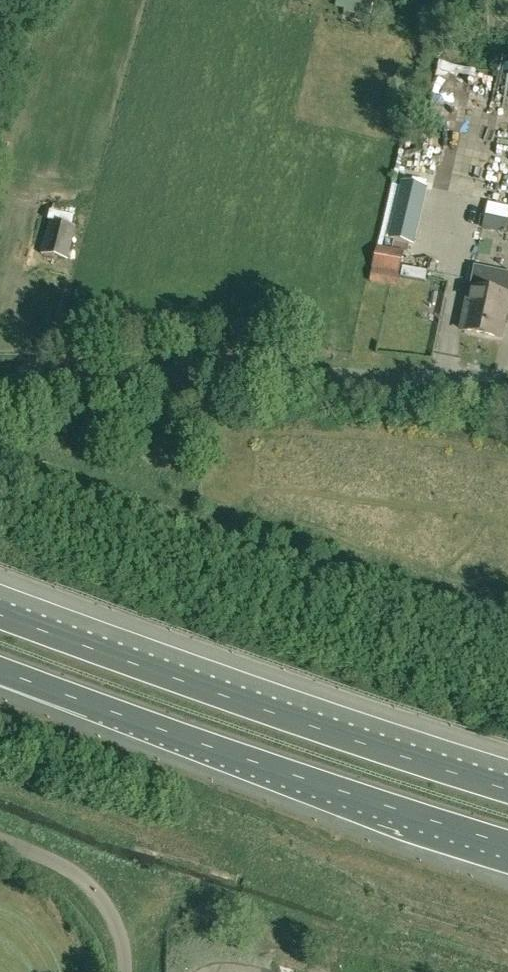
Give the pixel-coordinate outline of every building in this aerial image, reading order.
[(373,0),(336,0),(334,9),(369,16),(373,0)] [(403,183),(390,242),(413,248),(427,189),(403,183)] [(83,196),(78,212),(86,215),(91,198),(83,196)] [(481,226),(506,231),(507,222),(507,219),(484,214),(481,226)] [(76,228),(50,222),(42,254),(67,261),(76,228)] [(403,253),(375,248),(368,283),(397,288),(403,253)] [(462,329),(501,337),(507,302),(507,275),(474,268),(462,329)]
